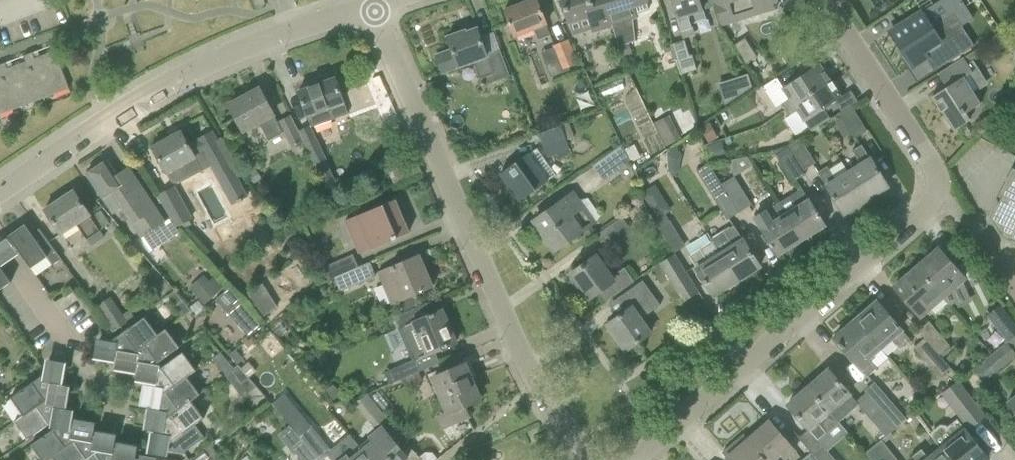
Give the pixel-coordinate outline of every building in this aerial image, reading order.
[(543,17),(537,0),(530,0),(504,10),(514,38),(535,30),(539,39),(550,35),(546,25),(547,25),(543,17)] [(570,24),(586,18),(592,35),(612,28),(603,0),(562,0),(570,24)] [(645,0),(603,0),(612,28),(618,47),(619,46),(628,44),(634,41),(632,21),(637,19),(634,9),(646,4),(645,0)] [(683,40),(695,36),(689,15),(714,8),(712,0),(670,0),(683,40)] [(752,18),(776,10),(779,3),(777,0),(712,0),(714,8),(720,27),(721,27),(733,24),(729,12),(749,6),(752,18)] [(921,11),(889,32),(912,67),(923,60),(931,73),(974,46),(953,14),(932,28),(921,11)] [(487,56),(480,37),(476,28),(465,33),(465,31),(461,32),(458,30),(452,32),(451,36),(447,37),(452,50),(436,56),(442,73),(473,62),(482,87),(510,76),(500,51),(487,56)] [(757,55),(756,56),(744,39),(734,46),(760,83),(772,76),(757,55)] [(561,70),(577,64),(568,40),(552,46),(561,70)] [(692,56),(689,57),(684,41),(671,45),(681,75),(696,70),(692,56)] [(628,44),(619,46),(623,57),(631,54),(628,44)] [(33,52),(25,56),(41,99),(54,95),(52,90),(66,84),(67,89),(69,89),(52,45),(51,46),(53,51),(34,58),(32,54),(33,53),(33,52)] [(13,110),(26,105),(25,100),(38,95),(40,100),(41,99),(25,56),(23,56),(25,62),(7,69),(5,64),(6,64),(6,63),(0,65),(0,74),(13,110)] [(976,67),(972,70),(964,57),(937,74),(946,87),(931,97),(953,131),(970,120),(965,113),(980,103),(972,91),(985,82),(976,67)] [(785,111),(830,82),(818,64),(781,89),(788,99),(781,104),(785,111)] [(11,105),(13,110),(0,74),(0,109),(11,105)] [(747,76),(736,79),(741,95),(751,88),(747,76)] [(598,85),(602,97),(626,88),(622,77),(598,85)] [(337,80),(336,81),(335,78),(298,91),(307,115),(343,102),(338,89),(339,88),(337,80)] [(823,109),(840,97),(830,82),(785,111),(789,117),(796,112),(810,132),(830,118),(823,109)] [(274,116),(269,107),(259,89),(229,105),(244,133),(260,124),(270,141),(282,133),(290,149),(303,143),(304,143),(298,132),(290,116),(277,122),(273,116),(274,116)] [(866,131),(851,106),(851,105),(838,113),(853,138),(866,131)] [(655,122),(665,145),(681,138),(671,115),(655,122)] [(566,141),(574,138),(569,123),(560,126),(538,135),(547,158),(569,149),(566,141)] [(327,159),(311,127),(310,126),(298,132),(304,143),(303,143),(314,165),(327,159)] [(198,141),(189,146),(181,131),(152,147),(166,174),(196,159),(196,157),(203,154),(208,163),(224,155),(211,132),(197,140),(198,141)] [(803,171),(815,163),(800,139),(787,147),(803,171)] [(677,143),(667,150),(668,169),(672,175),(675,157),(682,153),(677,143)] [(717,143),(704,147),(708,163),(722,159),(717,143)] [(630,162),(623,149),(620,145),(591,166),(603,182),(630,162)] [(801,172),(803,171),(787,147),(772,152),(793,183),(804,176),(801,172)] [(869,158),(868,159),(860,147),(852,152),(859,163),(847,171),(866,201),(887,187),(869,158)] [(516,162),(500,174),(520,201),(536,190),(548,181),(555,176),(535,148),(528,153),(516,162)] [(89,173),(86,174),(97,191),(113,215),(121,210),(140,238),(141,237),(150,250),(177,232),(168,219),(165,221),(129,167),(117,175),(107,160),(98,166),(94,165),(89,168),(89,173)] [(708,163),(696,171),(703,181),(715,174),(708,163)] [(847,171),(833,179),(826,168),(817,174),(843,215),(866,201),(847,171)] [(1013,172),(990,218),(1003,235),(1014,241),(1014,173),(1013,172)] [(739,213),(751,205),(734,177),(722,185),(739,213)] [(719,181),(707,188),(727,221),(739,213),(722,185),(721,185),(719,181)] [(176,227),(190,219),(174,187),(158,196),(176,227)] [(90,216),(84,207),(73,190),(44,210),(62,236),(76,225),(87,240),(99,230),(91,218),(89,217),(90,216)] [(808,199),(807,200),(801,190),(778,203),(786,216),(801,241),(825,226),(808,199)] [(554,250),(595,222),(574,192),(533,221),(554,250)] [(358,255),(408,233),(394,200),(343,222),(358,255)] [(801,241),(786,216),(778,203),(754,217),(777,256),(801,241)] [(604,248),(646,218),(638,205),(595,236),(604,248)] [(100,212),(91,218),(99,230),(108,224),(100,212)] [(669,221),(658,228),(666,240),(674,253),(686,246),(669,221)] [(39,232),(33,236),(24,224),(8,236),(30,269),(46,258),(52,265),(61,259),(38,229),(39,232)] [(743,240),(742,240),(734,226),(712,239),(711,238),(710,239),(737,283),(750,275),(749,273),(760,267),(743,240)] [(723,292),(737,283),(710,239),(711,242),(688,256),(696,269),(695,269),(712,296),(722,290),(723,292)] [(942,298),(964,279),(938,249),(916,268),(942,298)] [(624,268),(613,276),(597,254),(570,273),(579,286),(578,291),(582,297),(587,297),(589,299),(599,292),(606,302),(634,282),(624,268)] [(683,302),(699,292),(674,254),(652,269),(655,273),(662,269),(683,302)] [(390,306),(432,288),(418,255),(376,273),(390,306)] [(340,292),(376,276),(370,262),(358,268),(338,276),(334,278),(340,292)] [(333,264),(322,268),(327,281),(334,278),(338,276),(333,264)] [(0,267),(0,290),(11,282),(0,267)] [(920,317),(942,298),(916,268),(893,287),(920,317)] [(213,277),(209,281),(203,275),(189,288),(204,305),(223,288),(213,277)] [(641,320),(660,306),(642,281),(618,298),(627,310),(607,324),(616,337),(613,339),(622,351),(625,349),(626,351),(650,333),(641,320)] [(261,316),(277,309),(266,284),(251,290),(261,316)] [(174,307),(182,301),(174,292),(167,297),(174,307)] [(129,310),(122,315),(110,297),(96,306),(114,332),(128,323),(127,321),(134,317),(129,310)] [(240,300),(227,311),(249,336),(262,325),(240,300)] [(182,319),(191,311),(182,301),(174,307),(182,319)] [(900,349),(910,341),(876,302),(855,320),(880,349),(891,339),(900,349)] [(442,310),(430,315),(426,304),(392,318),(407,352),(411,362),(434,352),(456,343),(442,310)] [(1014,335),(1014,325),(1000,306),(987,316),(1007,341),(1014,335)] [(157,335),(144,318),(109,343),(98,341),(96,358),(112,360),(113,356),(119,357),(120,353),(131,354),(158,335),(157,335)] [(869,358),(880,349),(855,320),(833,339),(867,378),(877,368),(869,358)] [(942,358),(951,350),(927,321),(918,330),(942,358)] [(153,366),(179,347),(165,329),(157,335),(158,335),(131,354),(120,353),(119,357),(117,369),(133,372),(134,367),(140,368),(141,369),(142,366),(153,368),(153,366)] [(941,359),(942,358),(918,330),(917,331),(923,339),(913,348),(938,379),(950,369),(941,359)] [(1014,356),(1014,351),(1008,342),(974,369),(984,381),(1014,356)] [(187,377),(195,371),(181,353),(157,371),(155,370),(153,382),(150,381),(150,382),(149,388),(145,387),(142,404),(153,406),(153,405),(158,406),(160,396),(187,377)] [(222,371),(230,365),(220,353),(213,358),(222,371)] [(61,381),(64,365),(47,362),(46,373),(11,398),(23,415),(49,397),(51,386),(56,387),(57,381),(61,381)] [(238,366),(233,369),(230,365),(222,371),(225,375),(231,370),(241,383),(248,378),(238,366)] [(446,372),(433,378),(449,415),(438,420),(442,428),(468,416),(464,406),(479,399),(464,365),(446,372)] [(153,366),(153,368),(142,366),(141,369),(140,368),(138,380),(150,382),(150,381),(153,382),(155,370),(157,371),(157,367),(153,366)] [(395,368),(384,372),(389,384),(400,379),(395,368)] [(248,378),(241,383),(231,370),(225,375),(242,398),(256,388),(248,378)] [(848,395),(849,394),(828,370),(808,387),(839,422),(857,406),(848,395)] [(418,373),(406,378),(409,386),(422,381),(418,373)] [(187,377),(160,396),(158,406),(153,405),(153,406),(152,412),(148,411),(146,428),(157,430),(157,429),(162,430),(163,421),(191,401),(200,395),(200,394),(187,377)] [(957,382),(946,391),(965,415),(959,420),(967,431),(985,417),(957,382)] [(897,429),(906,421),(873,383),(864,391),(882,411),(891,422),(897,429)] [(56,387),(51,386),(49,397),(23,415),(23,416),(15,422),(28,440),(54,422),(56,411),(59,412),(60,410),(61,404),(65,405),(68,389),(56,387)] [(333,387),(327,392),(334,401),(340,395),(333,387)] [(818,440),(839,422),(808,387),(787,405),(818,440)] [(891,422),(882,411),(864,391),(863,392),(865,394),(856,403),(871,421),(881,413),(896,430),(897,429),(891,422)] [(191,401),(200,395),(200,394),(200,395),(191,401),(163,421),(162,430),(157,429),(157,430),(156,435),(152,435),(149,451),(166,454),(166,451),(183,454),(204,439),(194,426),(204,419),(191,401)] [(368,395),(352,400),(372,425),(378,432),(382,428),(386,434),(394,427),(384,415),(368,395)] [(1006,403),(1014,414),(1014,397),(1006,403)] [(70,424),(71,412),(60,410),(59,412),(56,411),(54,422),(53,426),(56,427),(56,426),(68,428),(68,424),(70,424)] [(93,424),(76,421),(76,425),(70,424),(68,424),(68,428),(56,426),(56,427),(31,445),(41,459),(49,459),(52,457),(79,438),(89,440),(90,435),(91,436),(93,424)] [(795,451),(769,421),(748,439),(766,459),(773,459),(780,454),(785,459),(795,451)] [(974,443),(957,421),(945,430),(942,426),(930,435),(949,459),(986,459),(987,459),(974,443)] [(332,452),(309,425),(307,427),(306,426),(295,434),(296,435),(301,441),(317,459),(323,459),(332,452)] [(360,449),(369,459),(406,459),(407,459),(394,444),(393,442),(386,434),(382,428),(378,432),(370,438),(372,440),(371,440),(360,449)] [(114,436),(97,433),(97,437),(91,436),(90,435),(89,440),(79,438),(52,457),(49,459),(53,458),(54,459),(85,459),(100,449),(110,451),(111,447),(112,447),(114,436)] [(327,457),(330,459),(369,459),(360,449),(348,435),(330,450),(332,452),(327,457)] [(747,440),(744,435),(722,454),(728,459),(766,459),(748,439),(747,440)] [(930,435),(929,436),(939,448),(926,457),(921,450),(909,459),(910,459),(949,459),(930,435)] [(114,436),(112,447),(111,447),(110,451),(100,449),(85,459),(156,459),(140,456),(139,459),(133,459),(135,447),(118,444),(118,448),(112,447),(114,436)] [(301,441),(291,449),(300,459),(317,459),(301,441)] [(865,454),(870,459),(896,459),(881,441),(865,454)] [(205,449),(214,459),(216,459),(220,457),(210,445),(205,449)] [(824,448),(814,458),(816,459),(834,459),(824,448)]
